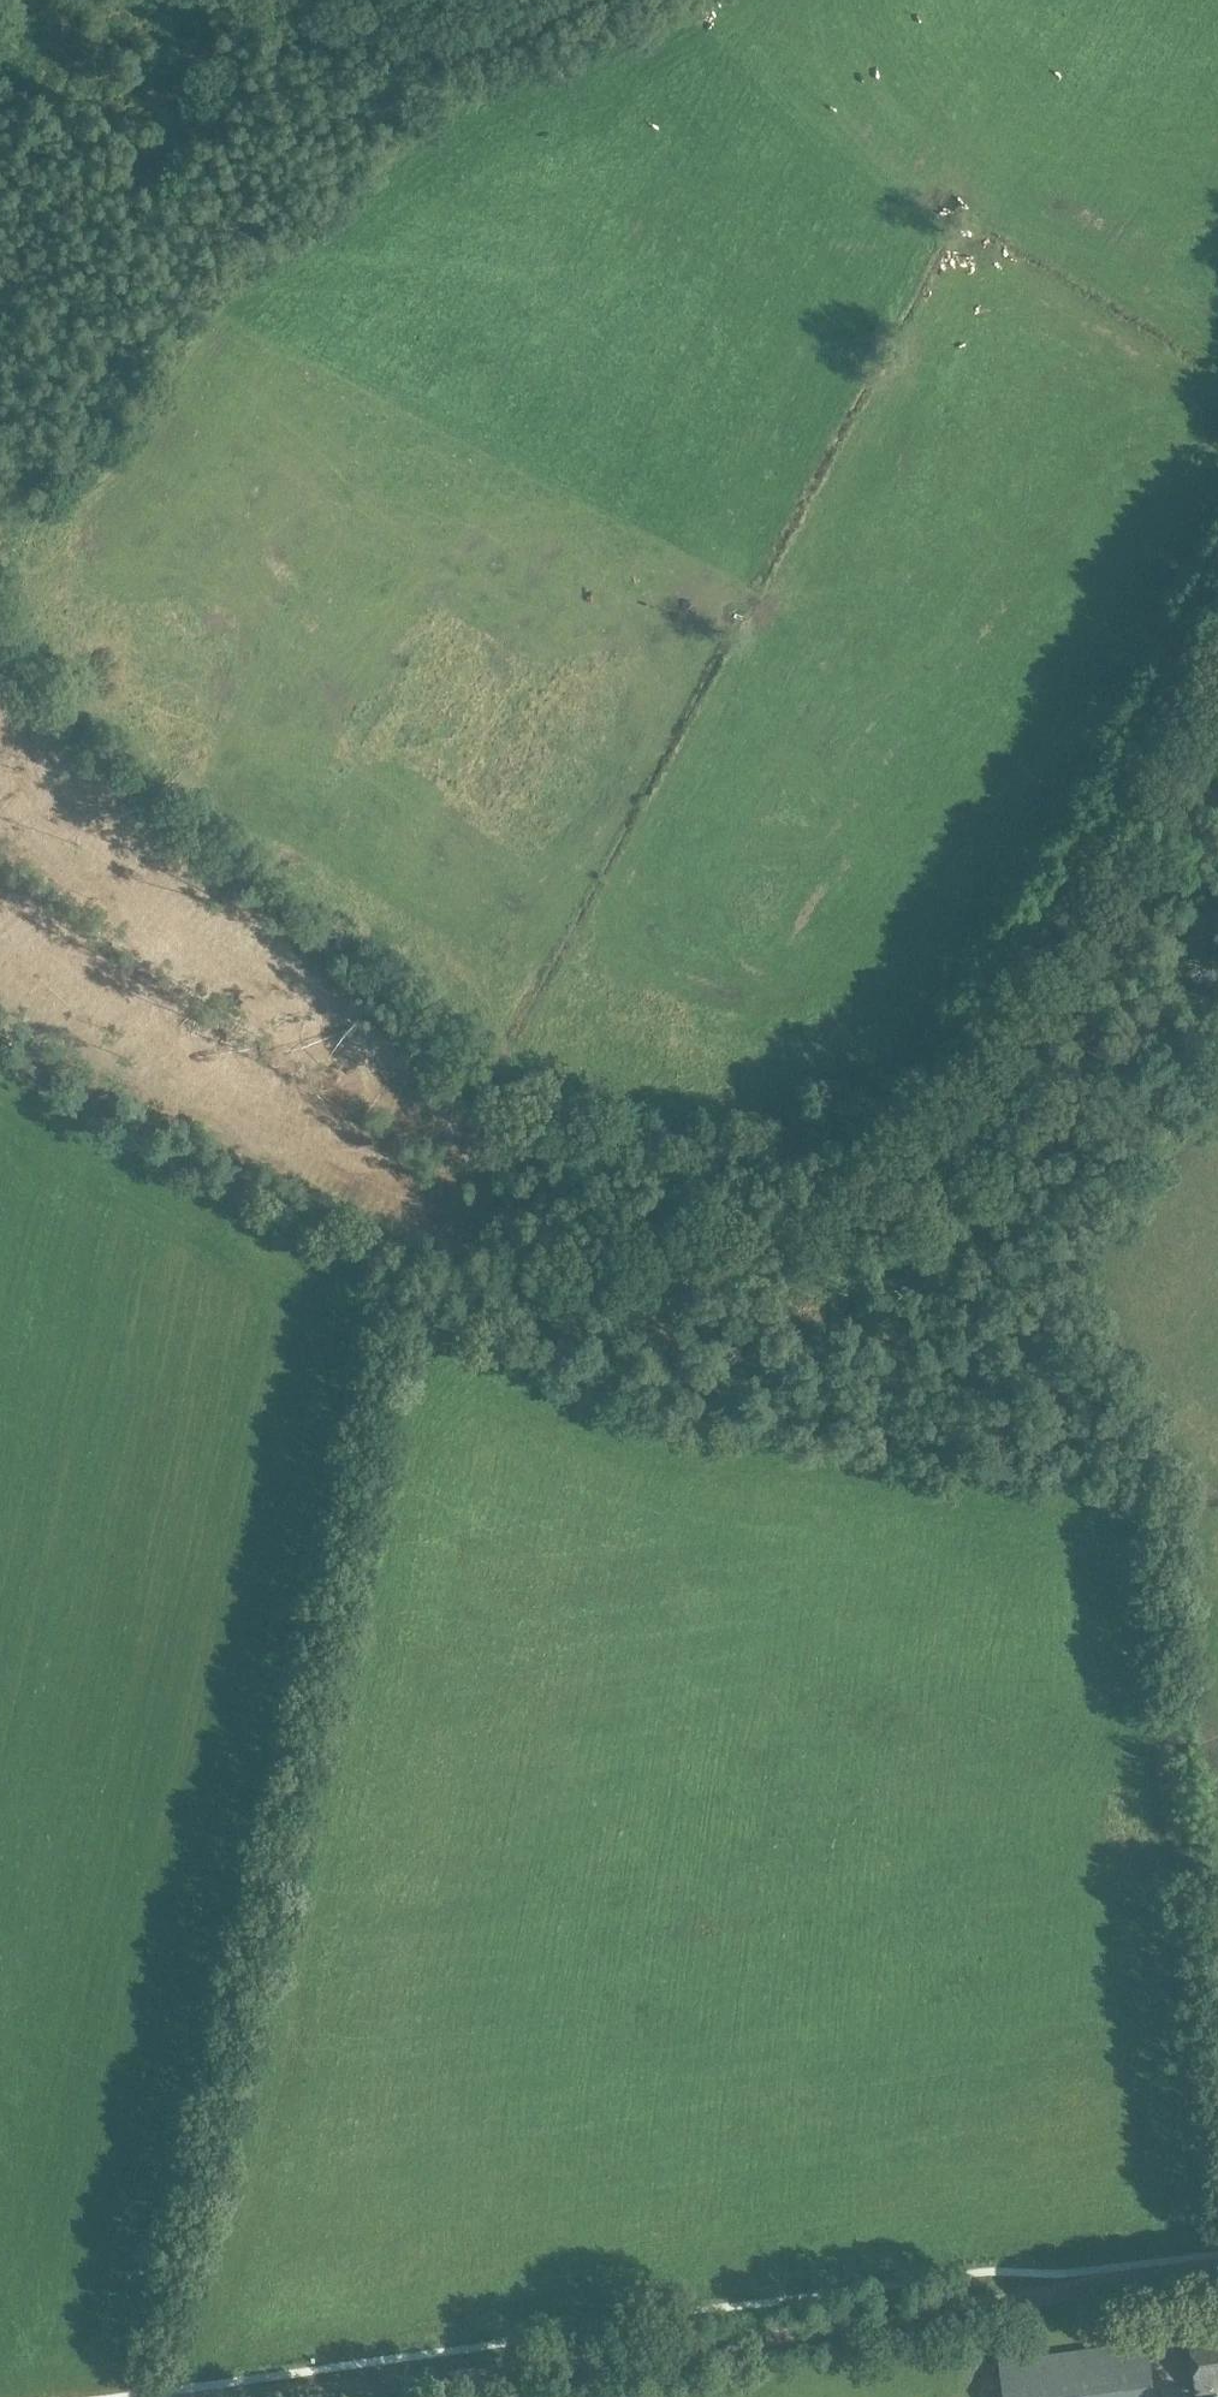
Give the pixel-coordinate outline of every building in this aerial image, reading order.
[(1189,2338),(1197,2394),(1217,2391),(1217,2334),(1189,2338)]
